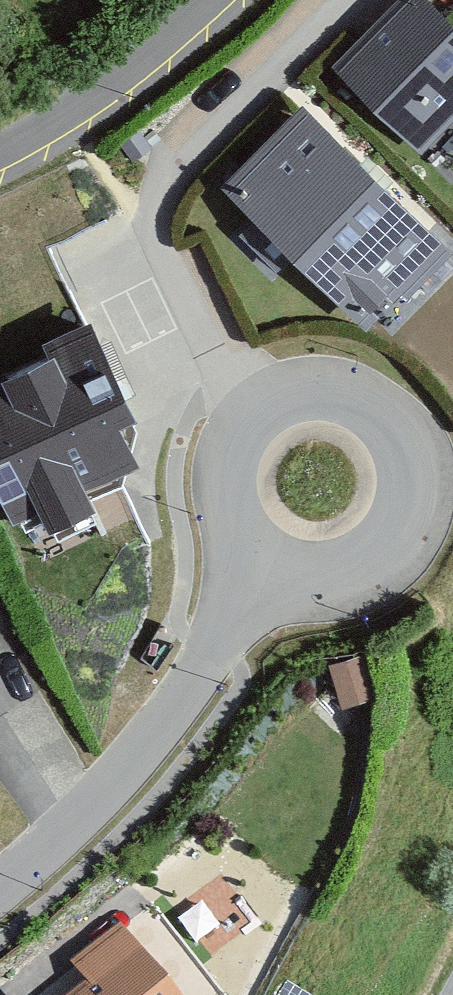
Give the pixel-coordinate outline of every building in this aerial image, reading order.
[(346,81),(452,190),(452,12),(441,0),(430,0),(346,81)] [(243,201),(402,353),(452,299),(452,248),(320,121),(243,201)] [(21,518),(125,474),(133,423),(87,330),(0,376),(0,480),(21,518)] [(99,994),(208,994),(143,918),(92,962),(111,985),(99,994)]
